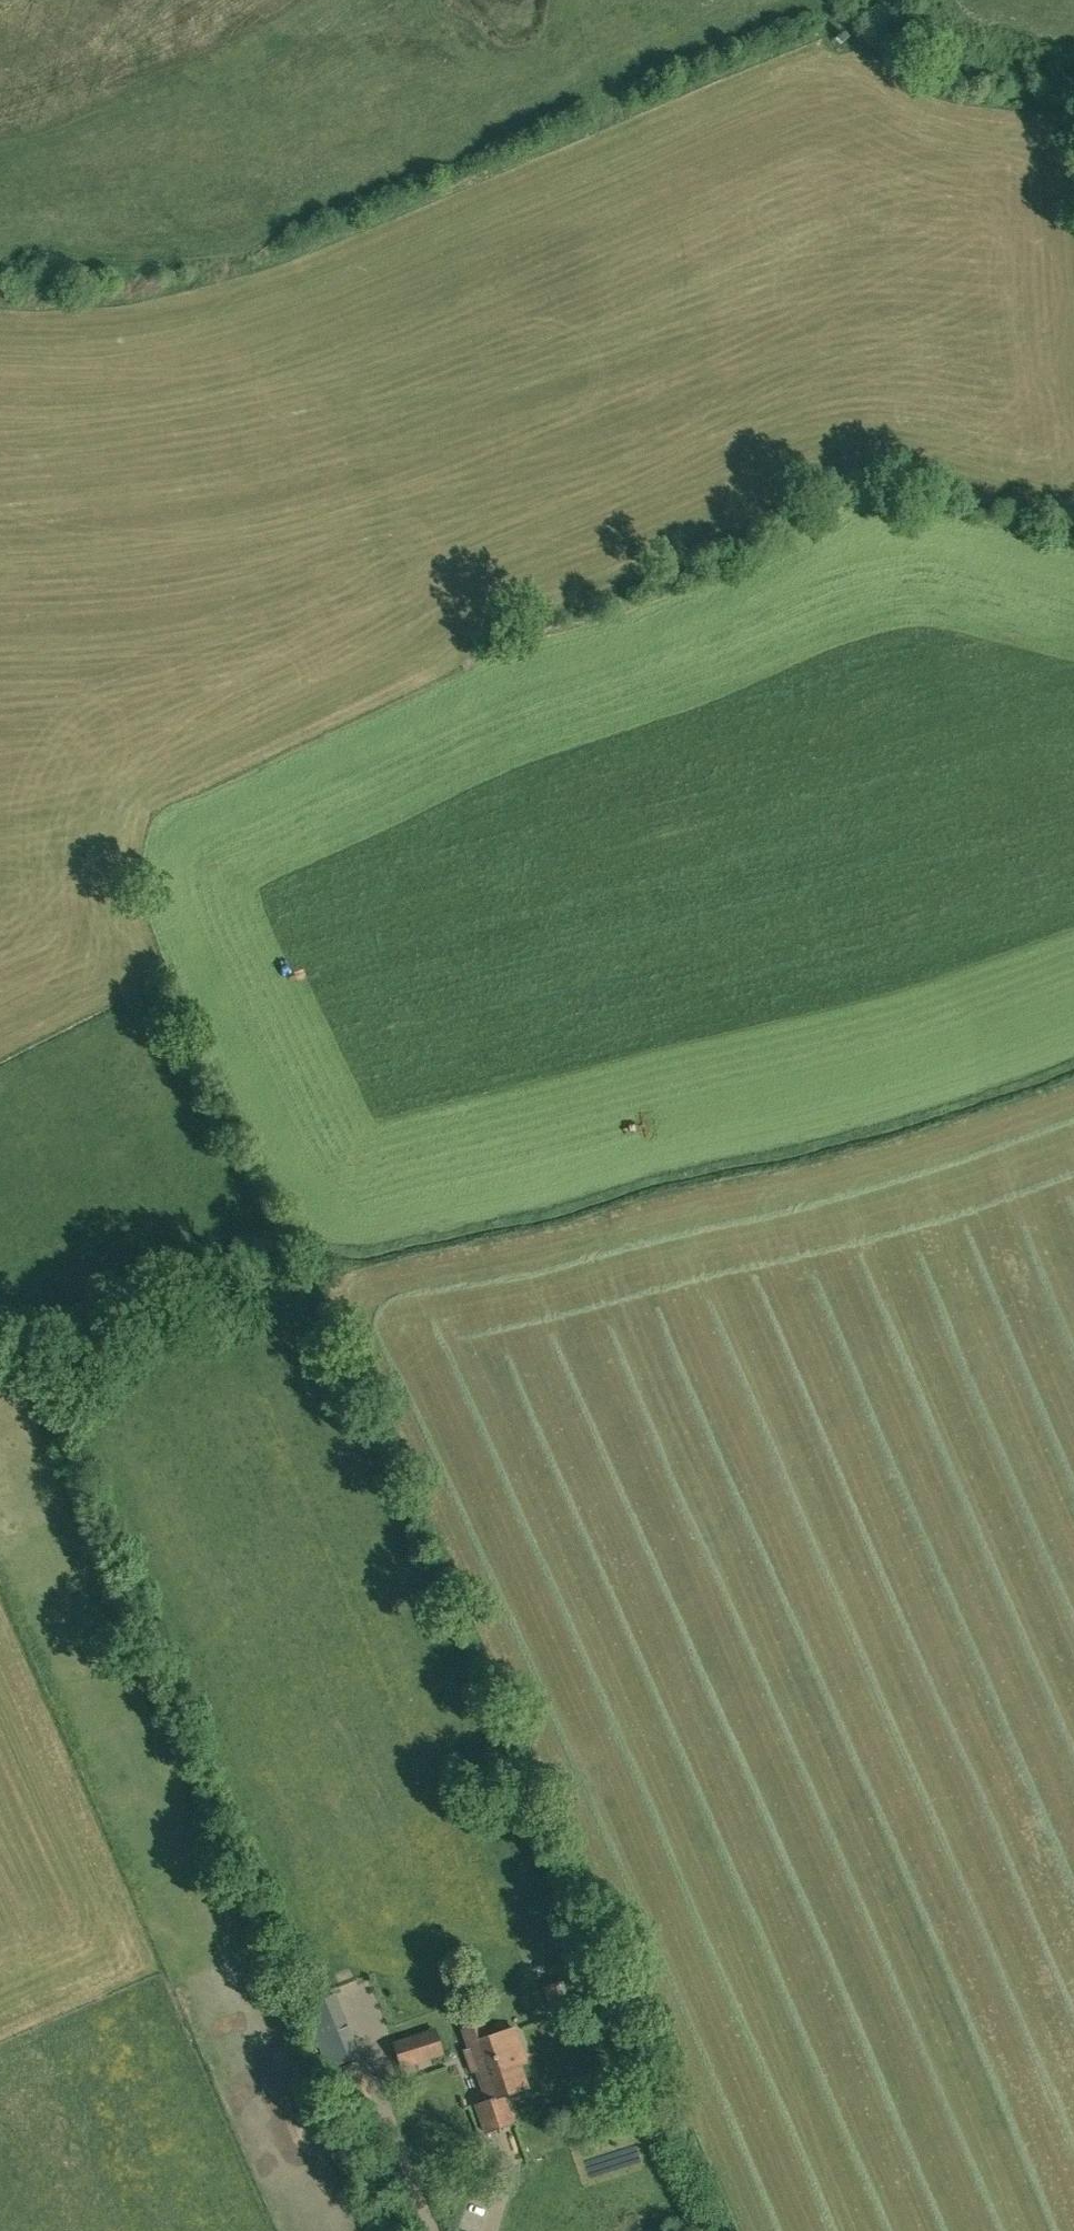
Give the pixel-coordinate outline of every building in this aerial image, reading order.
[(582,1974),(559,1982),(568,2006),(584,2001),(581,1993),(594,1989),(589,1976),(583,1978),(582,1974)] [(305,2004),(301,2006),(315,2039),(327,2069),(360,2055),(334,1993),(313,2001),(305,2004)] [(512,2123),(503,2096),(527,2088),(520,2065),(526,2063),(514,2027),(487,2036),(482,2022),(463,2028),(470,2048),(465,2050),(472,2072),(477,2070),(487,2100),(476,2104),(486,2132),(512,2123)] [(391,2041),(402,2075),(416,2071),(414,2064),(427,2060),(418,2032),(391,2041)]
